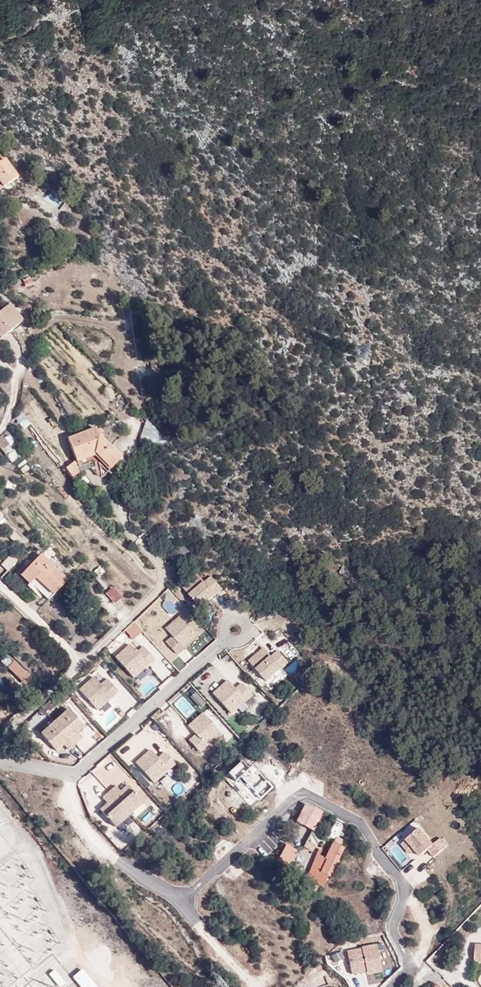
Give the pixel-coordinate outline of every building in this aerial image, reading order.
[(0,155),(0,176),(9,188),(23,177),(10,160),(6,163),(0,155)] [(9,188),(0,176),(0,188),(3,192),(9,188)] [(40,196),(57,210),(65,201),(47,187),(40,196)] [(0,316),(0,328),(0,343),(1,344),(31,318),(16,302),(0,316)] [(170,361),(159,362),(160,372),(172,371),(170,361)] [(163,427),(159,423),(154,418),(147,433),(151,435),(158,438),(163,427)] [(108,435),(102,426),(75,437),(83,457),(102,450),(117,465),(127,455),(108,435)] [(19,438),(14,431),(4,436),(8,445),(19,438)] [(5,455),(11,462),(19,455),(14,448),(5,455)] [(87,468),(83,457),(73,464),(80,472),(87,468)] [(32,545),(38,538),(24,526),(18,531),(32,545)] [(50,552),(31,572),(40,580),(37,582),(43,588),(46,585),(59,597),(77,578),(50,552)] [(12,561),(17,567),(26,558),(21,553),(12,561)] [(209,573),(188,592),(200,606),(221,587),(209,573)] [(172,634),(165,641),(177,654),(199,634),(179,613),(165,627),(172,634)] [(113,657),(134,677),(154,656),(133,636),(113,657)] [(277,647),(270,654),(262,645),(246,660),(267,681),(289,660),(277,647)] [(4,665),(12,659),(8,653),(0,658),(0,659),(4,665)] [(23,683),(31,676),(14,658),(6,666),(23,683)] [(110,681),(116,674),(101,661),(76,690),(99,709),(118,688),(110,681)] [(255,667),(250,672),(260,685),(266,680),(255,667)] [(211,691),(231,715),(254,696),(241,680),(233,687),(226,678),(211,691)] [(143,688),(147,694),(159,687),(154,680),(143,688)] [(67,749),(82,737),(77,732),(86,724),(69,704),(38,730),(55,749),(62,743),(67,749)] [(186,724),(193,732),(187,738),(198,751),(220,731),(202,710),(186,724)] [(175,762),(162,750),(156,756),(148,747),(133,761),(154,783),(175,762)] [(382,768),(379,775),(393,781),(396,774),(382,768)] [(114,783),(101,796),(105,800),(97,807),(115,825),(142,799),(125,781),(118,788),(114,783)] [(332,803),(317,794),(308,811),(324,820),(332,803)] [(332,821),(327,837),(335,840),(341,824),(332,821)] [(421,825),(402,838),(414,856),(426,847),(432,856),(446,846),(439,836),(432,842),(421,825)] [(343,833),(353,838),(356,834),(345,828),(343,833)] [(331,881),(353,838),(343,833),(334,850),(328,847),(315,871),(331,881)] [(309,844),(295,837),(285,855),(299,863),(309,844)] [(344,949),(350,975),(381,968),(375,942),(344,949)] [(48,974),(57,986),(60,986),(65,984),(54,969),(48,974)] [(82,969),(72,977),(80,986),(95,986),(82,969)]
